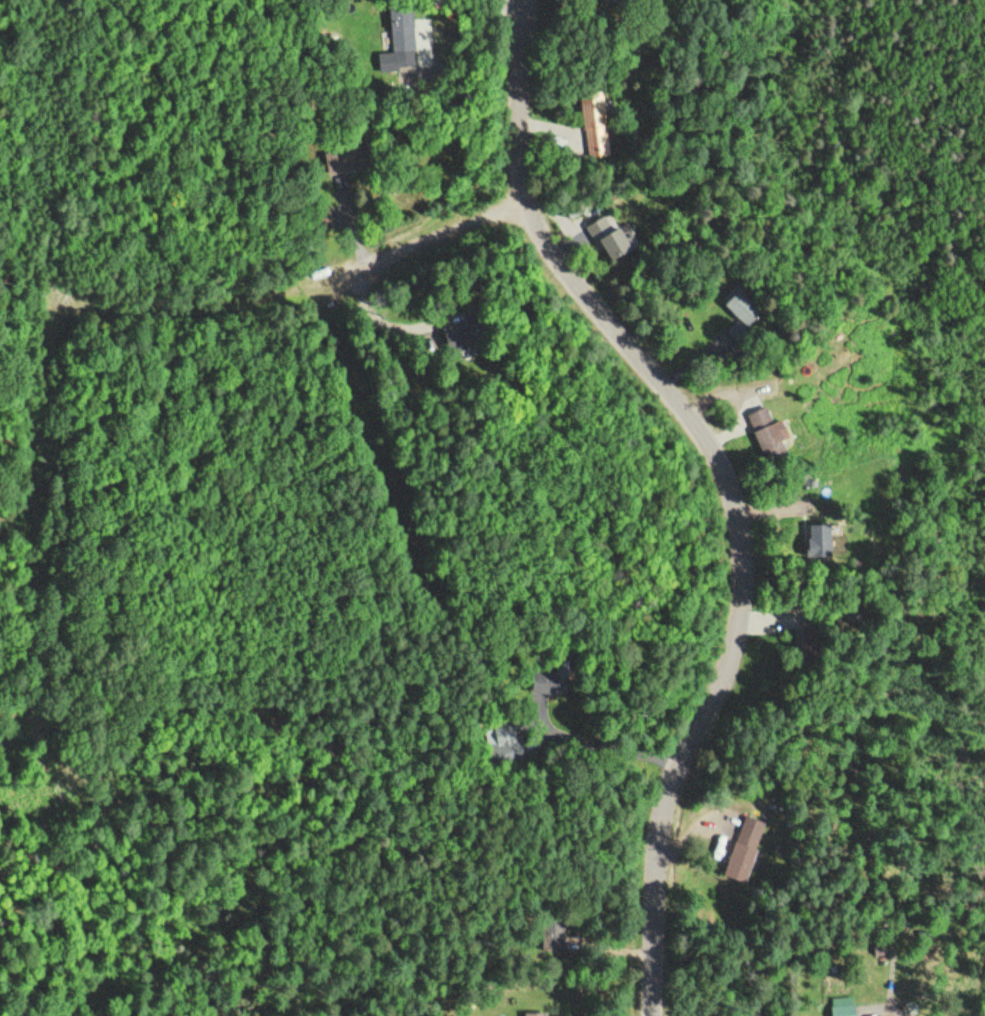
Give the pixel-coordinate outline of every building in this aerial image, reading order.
[(394,60),(420,60),(419,5),(393,6),(394,60)] [(588,157),(613,155),(606,89),(581,92),(588,157)] [(390,169),(390,150),(350,150),(350,169),(390,169)] [(591,224),(609,265),(639,252),(628,226),(620,230),(613,215),(591,224)] [(743,316),(727,330),(740,344),(771,314),(748,289),(732,304),(743,316)] [(467,313),(469,324),(445,328),(448,353),(496,347),(491,310),(467,313)] [(789,418),(778,422),(772,406),(751,413),(771,465),(802,453),(789,418)] [(570,666),(561,667),(563,683),(572,682),(570,666)] [(753,883),(762,848),(761,848),(768,821),(747,816),(731,878),(753,883)] [(830,1005),(830,1015),(857,1015),(857,1005),(830,1005)]
